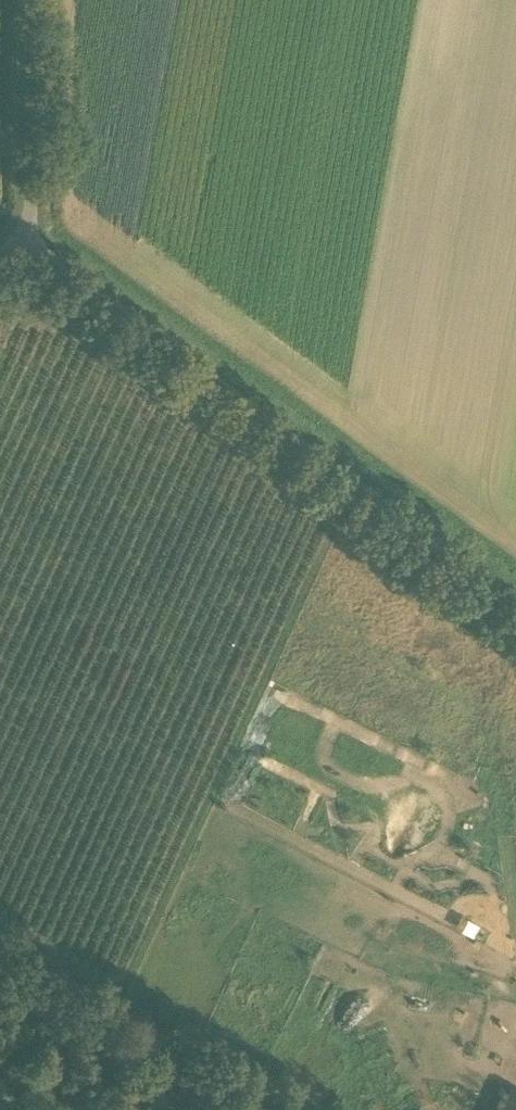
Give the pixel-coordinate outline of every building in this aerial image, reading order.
[(509,1088),(498,1109),(515,1109),(515,1092),(509,1088)]
